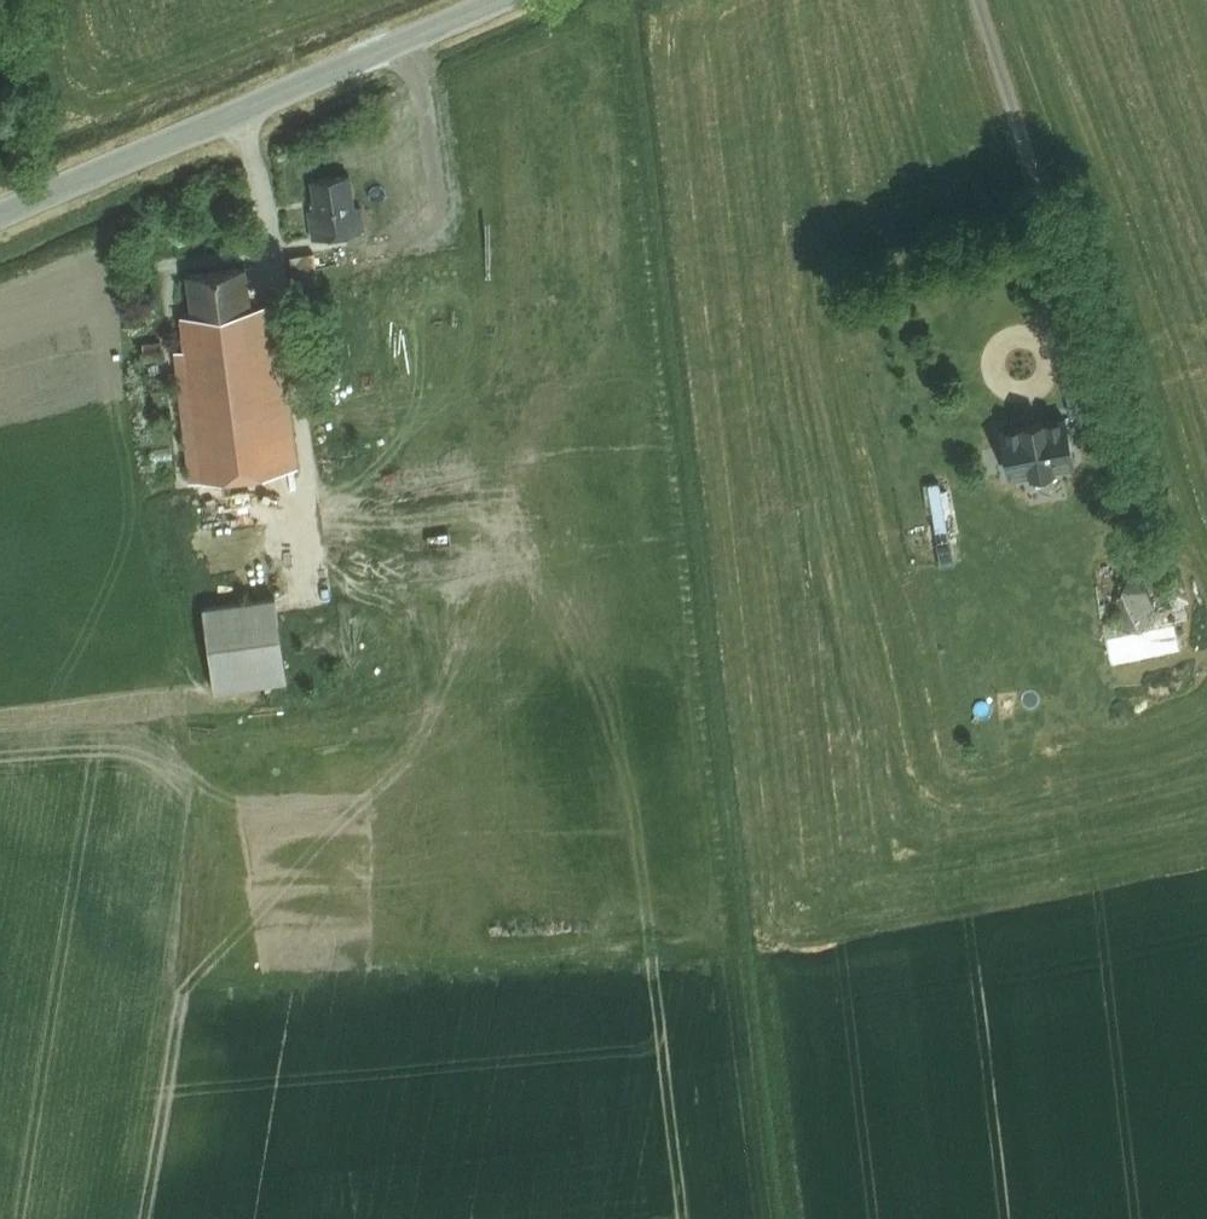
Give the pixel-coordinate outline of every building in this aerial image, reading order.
[(347,171),(300,184),(318,247),(365,234),(347,171)] [(254,257),(170,269),(201,480),(285,468),(254,257)] [(1003,474),(1026,469),(1027,473),(1051,468),(1050,465),(1074,460),(1065,411),(1041,416),(1040,411),(1016,415),(1017,421),(993,425),(1003,474)] [(948,479),(930,481),(935,542),(952,541),(948,479)] [(1166,576),(1095,592),(1107,642),(1178,625),(1166,576)] [(275,590),(203,601),(215,686),(287,675),(275,590)]
